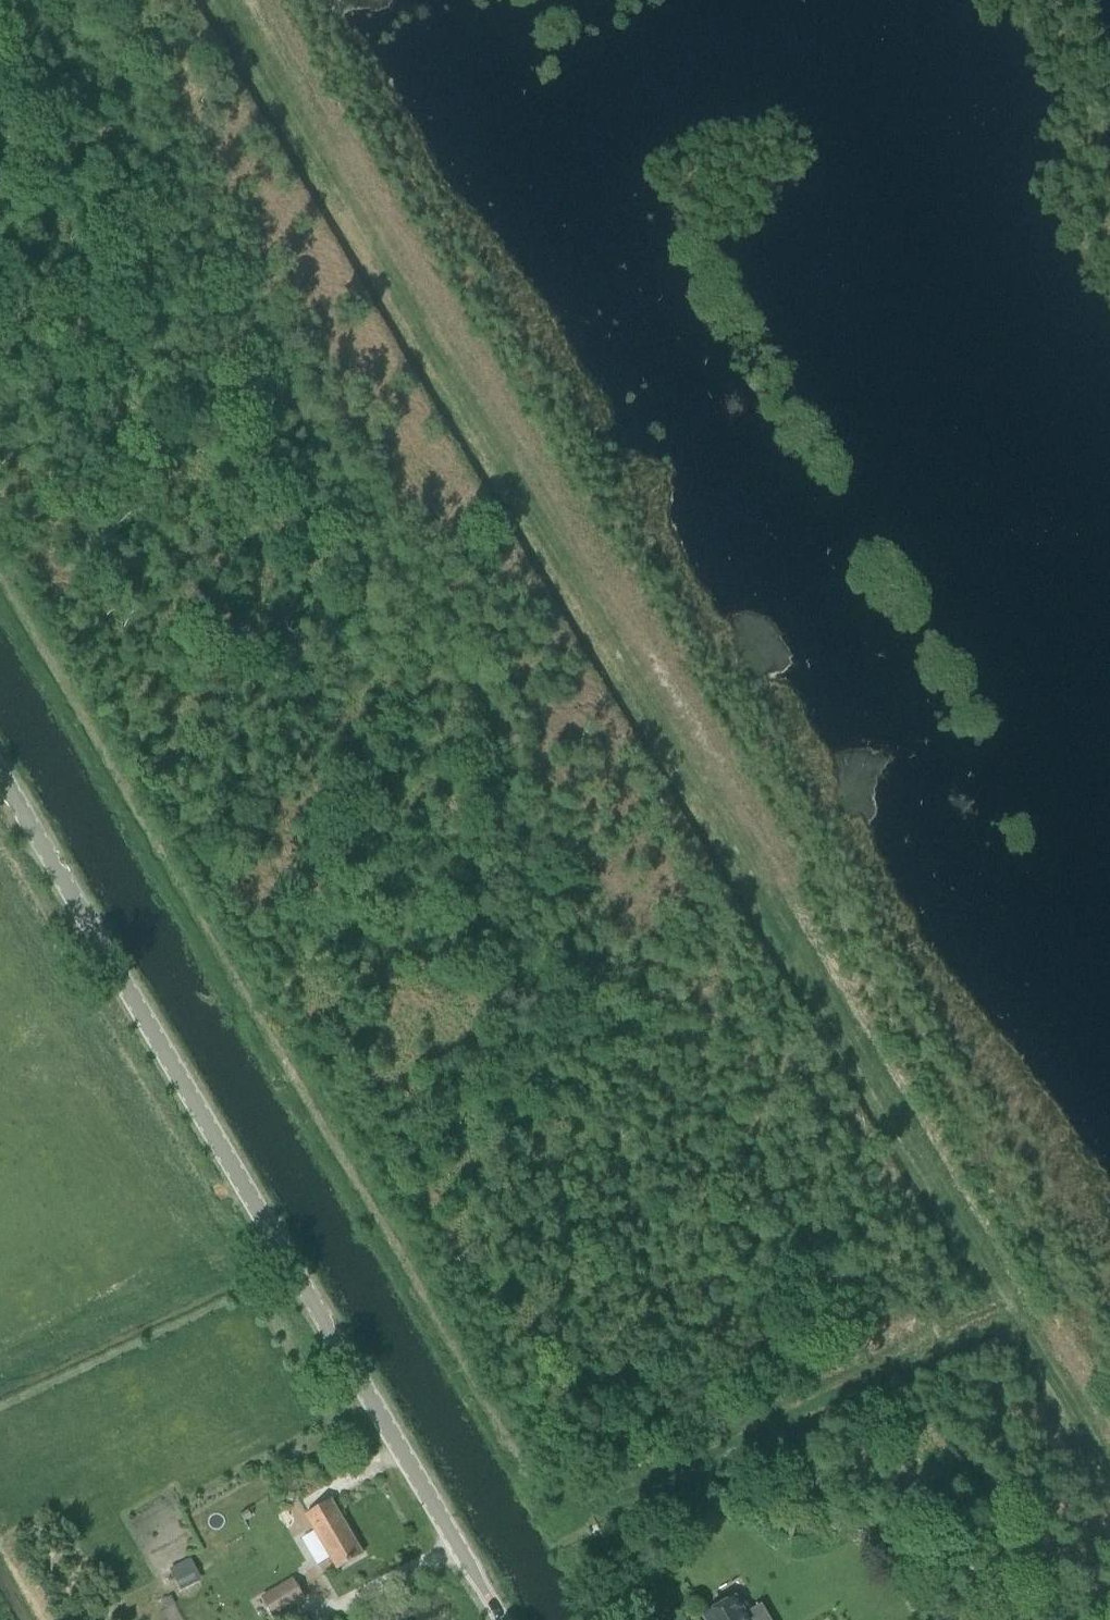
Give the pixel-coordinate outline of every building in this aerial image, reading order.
[(306,1516),(338,1570),(364,1555),(332,1500),(306,1516)] [(190,1558),(170,1569),(182,1591),(202,1581),(190,1558)] [(293,1578),(262,1597),(274,1618),(306,1600),(297,1584),(293,1578)] [(709,1619),(747,1619),(735,1598),(706,1615),(709,1619)]
